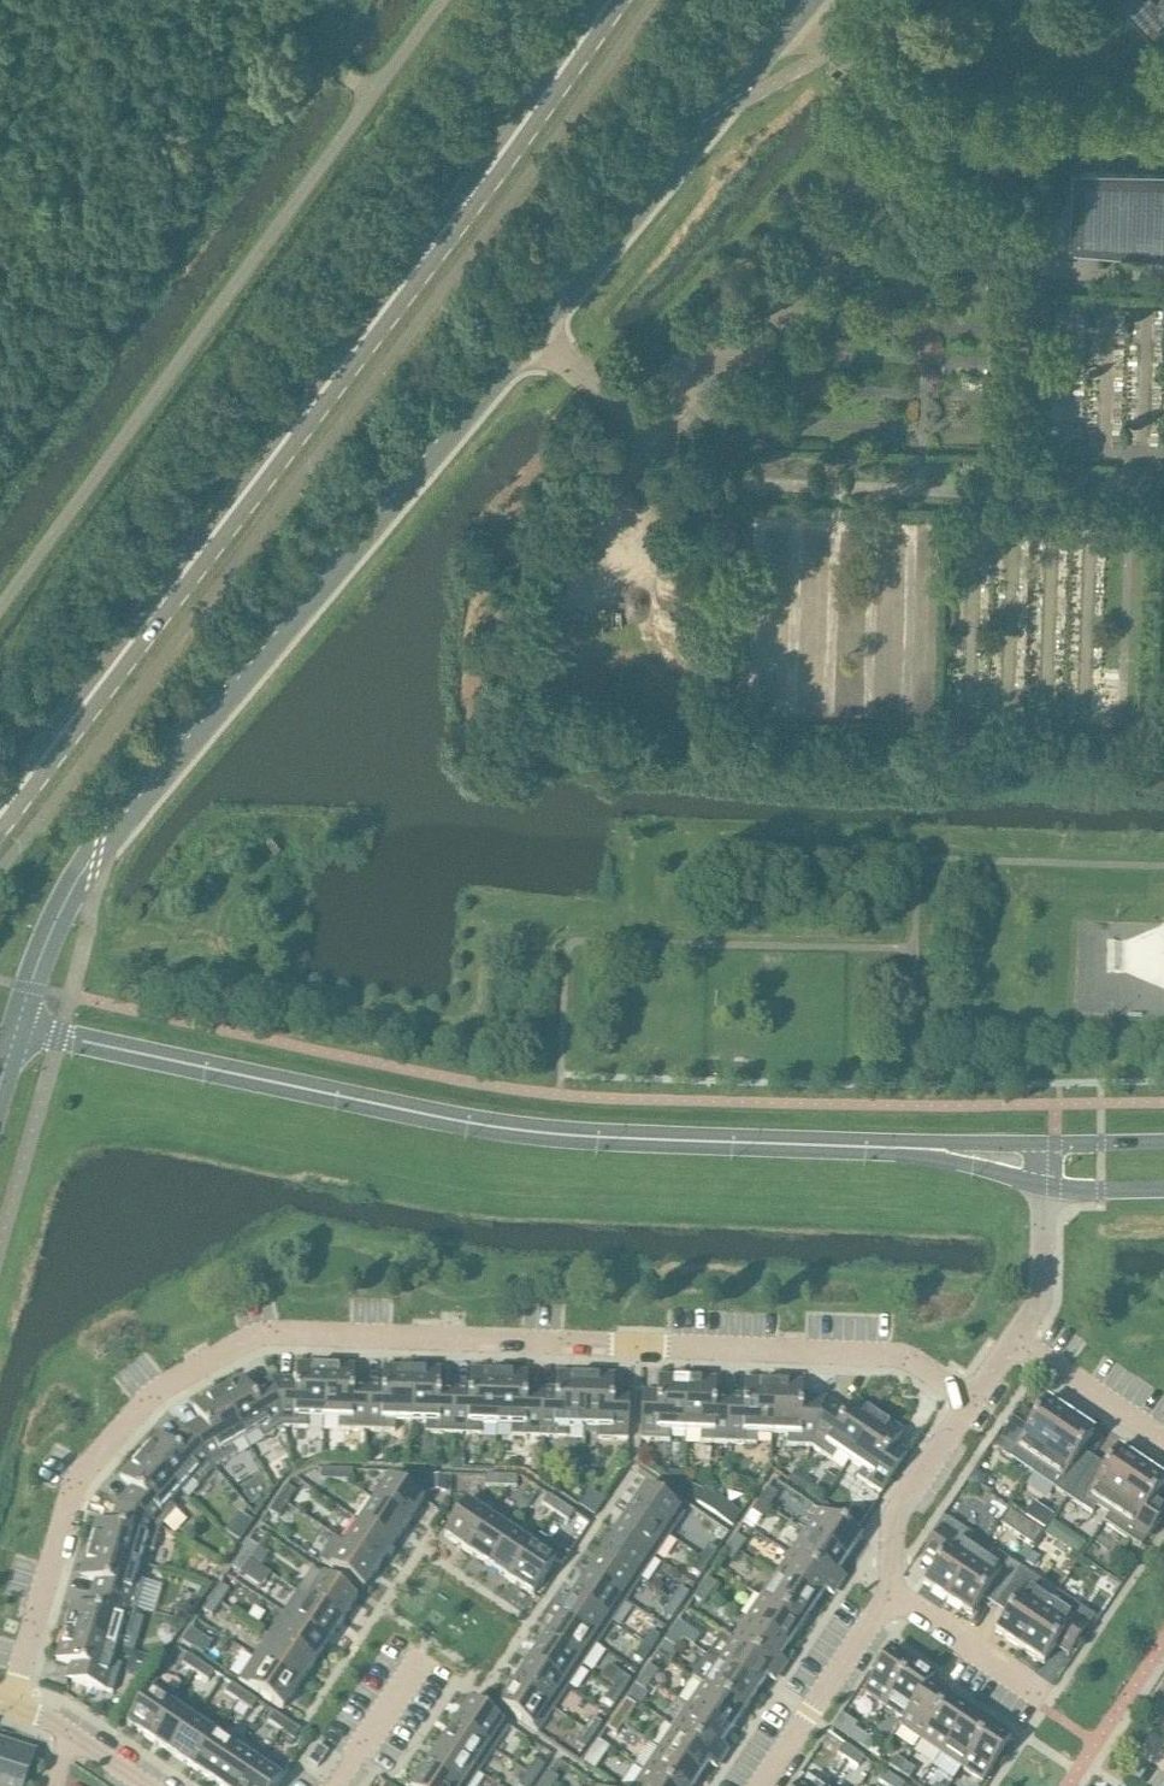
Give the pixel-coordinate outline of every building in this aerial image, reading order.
[(1119,2),(1120,3),(1123,0),(1131,8),(1127,12),(1128,13),(1132,10),(1140,18),(1136,21),(1137,23),(1141,19),(1149,28),(1145,31),(1146,32),(1150,29),(1157,37),(1154,41),(1155,42),(1163,33),(1163,0),(1121,0),(1119,2)] [(1071,248),(1100,249),(1101,242),(1124,243),(1163,245),(1163,173),(1159,173),(1082,170),(1081,197),(1080,208),(1073,207),(1073,208),(1071,248)] [(296,1381),(271,1380),(275,1394),(284,1429),(308,1430),(308,1420),(324,1420),(325,1367),(296,1366),(296,1381)] [(325,1367),(324,1420),(339,1421),(338,1431),(366,1432),(368,1397),(368,1383),(354,1383),(354,1368),(325,1367)] [(368,1397),(366,1432),(394,1433),(395,1423),(410,1424),(412,1371),(383,1370),(382,1384),(368,1383),(368,1397)] [(412,1371),(410,1424),(425,1424),(425,1434),(453,1435),(454,1400),(455,1386),(440,1386),(441,1372),(412,1371)] [(454,1400),(453,1435),(481,1436),(481,1426),(497,1427),(498,1374),(469,1373),(469,1387),(455,1386),(454,1400)] [(498,1374),(497,1427),(512,1427),(512,1437),(540,1438),(541,1403),(541,1389),(527,1388),(528,1375),(498,1374)] [(541,1403),(540,1438),(567,1439),(568,1429),(583,1430),(585,1377),(556,1376),(556,1390),(541,1389),(541,1403)] [(585,1377),(583,1430),(599,1430),(598,1440),(628,1441),(629,1400),(630,1393),(614,1392),(614,1378),(585,1377)] [(243,1380),(218,1394),(244,1440),(258,1433),(263,1441),(284,1429),(275,1394),(271,1380),(250,1392),(243,1380)] [(641,1400),(640,1442),(669,1443),(670,1433),(685,1434),(687,1381),(658,1380),(657,1393),(641,1393),(641,1400)] [(687,1381),(685,1434),(700,1434),(700,1444),(728,1445),(729,1410),(730,1396),(715,1395),(716,1382),(687,1381)] [(729,1410),(728,1445),(756,1446),(756,1436),(772,1437),(773,1384),(745,1383),(744,1396),(730,1396),(729,1410)] [(773,1384),(772,1437),(787,1437),(787,1447),(811,1448),(822,1413),(827,1399),(802,1399),(802,1385),(773,1384)] [(200,1421),(183,1430),(191,1441),(214,1469),(236,1456),(231,1448),(244,1440),(218,1394),(193,1409),(200,1421)] [(822,1413),(811,1448),(831,1462),(836,1453),(849,1462),(879,1418),(854,1402),(847,1413),(827,1399),(822,1413)] [(1013,1422),(995,1450),(1019,1467),(1023,1461),(1036,1469),(1041,1461),(1069,1419),(1045,1403),(1035,1419),(1021,1410),(1013,1422)] [(879,1418),(849,1462),(862,1471),(856,1479),(881,1495),(904,1461),(908,1455),(895,1446),(903,1434),(879,1418)] [(1041,1461),(1036,1469),(1048,1477),(1044,1483),(1067,1499),(1086,1471),(1074,1463),(1082,1452),(1093,1435),(1069,1419),(1041,1461)] [(159,1436),(140,1458),(179,1493),(190,1481),(197,1488),(214,1469),(191,1441),(183,1430),(170,1445),(159,1436)] [(1109,1515),(1141,1467),(1117,1451),(1099,1479),(1086,1471),(1067,1499),(1091,1515),(1096,1507),(1109,1515)] [(463,1455),(452,1455),(452,1468),(464,1469),(463,1455)] [(131,1489),(116,1505),(129,1512),(160,1530),(177,1511),(169,1504),(179,1493),(140,1458),(121,1480),(131,1489)] [(1103,1523),(1116,1532),(1140,1548),(1159,1520),(1163,1513),(1163,1506),(1154,1499),(1163,1485),(1163,1483),(1141,1467),(1109,1515),(1103,1523)] [(321,1471),(321,1482),(336,1482),(337,1472),(321,1471)] [(337,1472),(336,1482),(352,1483),(352,1472),(337,1472)] [(794,1472),(788,1482),(796,1488),(803,1478),(801,1477),(794,1472)] [(975,1473),(969,1482),(978,1489),(981,1484),(980,1477),(975,1473)] [(428,1492),(446,1493),(447,1478),(429,1477),(428,1492)] [(485,1477),(485,1488),(501,1488),(501,1478),(485,1477)] [(501,1478),(501,1488),(509,1488),(510,1489),(516,1489),(517,1478),(501,1478)] [(803,1478),(796,1488),(798,1489),(805,1494),(812,1484),(803,1478)] [(374,1502),(408,1525),(409,1523),(410,1522),(411,1520),(423,1502),(389,1479),(374,1502)] [(278,1500),(286,1506),(295,1493),(286,1487),(278,1500)] [(629,1511),(669,1538),(684,1515),(645,1489),(634,1507),(632,1508),(631,1510),(629,1511)] [(696,1502),(695,1503),(714,1515),(723,1502),(704,1490),(703,1491),(696,1502)] [(758,1503),(768,1510),(777,1496),(767,1490),(758,1503)] [(548,1497),(542,1506),(555,1514),(561,1506),(548,1497)] [(286,1506),(278,1500),(269,1513),(278,1519),(286,1506)] [(408,1525),(374,1502),(359,1524),(393,1546),(404,1530),(405,1529),(407,1527),(408,1525)] [(768,1510),(758,1503),(751,1513),(761,1520),(768,1510)] [(466,1553),(489,1519),(467,1504),(444,1537),(461,1549),(464,1551),(466,1553)] [(97,1523),(89,1551),(139,1566),(144,1551),(153,1554),(160,1530),(129,1512),(116,1505),(110,1527),(97,1523)] [(561,1506),(555,1514),(568,1523),(574,1514),(561,1506)] [(733,1527),(740,1515),(730,1509),(723,1520),(733,1527)] [(669,1538),(629,1511),(628,1513),(627,1515),(626,1517),(616,1533),(654,1559),(669,1538)] [(860,1539),(854,1535),(819,1512),(804,1534),(845,1562),(860,1539)] [(488,1567),(511,1533),(489,1519),(466,1553),(468,1554),(470,1555),(472,1556),(488,1567)] [(947,1601),(955,1588),(975,1559),(963,1551),(972,1537),(948,1520),(929,1548),(942,1557),(923,1585),(947,1601)] [(1052,1522),(1044,1534),(1056,1542),(1060,1536),(1058,1526),(1052,1522)] [(393,1546),(359,1524),(345,1545),(379,1569),(380,1567),(381,1565),(382,1563),(393,1546)] [(1042,1534),(1027,1524),(1018,1537),(1033,1548),(1042,1534)] [(509,1582),(532,1548),(511,1533),(488,1567),(504,1578),(506,1579),(507,1581),(509,1582)] [(654,1559),(616,1533),(605,1550),(603,1551),(602,1553),(600,1555),(640,1581),(654,1559)] [(804,1534),(790,1556),(830,1583),(839,1589),(846,1580),(837,1573),(845,1562),(804,1534)] [(729,1546),(739,1553),(745,1543),(736,1537),(729,1546)] [(379,1569),(345,1545),(335,1538),(319,1561),(363,1591),(375,1573),(377,1571),(379,1569)] [(532,1548),(509,1582),(512,1584),(515,1585),(520,1589),(533,1597),(538,1588),(555,1564),(560,1568),(568,1557),(539,1538),(532,1548)] [(240,1556),(249,1562),(258,1549),(249,1543),(240,1556)] [(700,1559),(708,1564),(717,1552),(708,1546),(700,1559)] [(723,1556),(732,1563),(739,1553),(729,1546),(723,1556)] [(89,1551),(81,1579),(94,1582),(90,1596),(103,1600),(137,1610),(143,1588),(145,1583),(135,1580),(139,1566),(89,1551)] [(1002,1597),(1007,1588),(1020,1569),(997,1553),(988,1567),(975,1559),(955,1588),(947,1601),(971,1617),(990,1589),(1002,1597)] [(1031,1553),(1025,1563),(1032,1568),(1039,1559),(1031,1553)] [(587,1577),(625,1602),(640,1581),(600,1555),(599,1556),(598,1558),(597,1560),(587,1577)] [(232,1569),(241,1575),(249,1562),(240,1556),(232,1569)] [(790,1556),(775,1577),(792,1588),(816,1605),(824,1593),(833,1599),(839,1589),(830,1583),(790,1556)] [(708,1564),(700,1559),(691,1572),(700,1577),(708,1564)] [(1019,1649),(1047,1607),(1035,1599),(1044,1585),(1020,1569),(1007,1588),(1002,1597),(1014,1605),(995,1633),(1019,1649)] [(357,1601),(313,1571),(297,1594),(342,1624),(344,1621),(345,1618),(357,1601)] [(571,1598),(611,1624),(625,1602),(587,1577),(576,1593),(574,1594),(573,1596),(571,1598)] [(816,1605),(792,1588),(775,1577),(760,1599),(801,1626),(816,1605)] [(700,1590),(710,1596),(716,1586),(707,1580),(700,1590)] [(212,1599),(221,1605),(229,1592),(220,1586),(212,1599)] [(671,1602),(679,1608),(688,1595),(679,1589),(671,1602)] [(710,1596),(700,1590),(694,1599),(703,1606),(710,1596)] [(342,1624),(297,1594),(283,1616),(327,1645),(338,1629),(340,1627),(342,1624)] [(73,1606),(64,1634),(115,1649),(120,1634),(129,1637),(137,1610),(103,1600),(90,1596),(86,1610),(73,1606)] [(558,1620),(596,1646),(611,1624),(571,1598),(570,1599),(569,1601),(569,1603),(558,1620)] [(221,1605),(212,1599),(203,1612),(212,1618),(221,1605)] [(801,1626),(760,1599),(746,1621),(787,1648),(801,1626)] [(662,1615),(671,1621),(679,1608),(671,1602),(662,1615)] [(1047,1607),(1019,1649),(1043,1665),(1062,1637),(1075,1646),(1093,1618),(1069,1602),(1059,1616),(1047,1607)] [(327,1645),(283,1616),(269,1637),(313,1667),(315,1664),(315,1663),(316,1661),(327,1645)] [(596,1646),(558,1620),(547,1636),(544,1638),(542,1641),(581,1667),(596,1646)] [(746,1621),(731,1642),(772,1670),(782,1675),(788,1666),(779,1659),(787,1648),(746,1621)] [(671,1633),(681,1640),(688,1630),(678,1623),(671,1633)] [(182,1643),(191,1649),(199,1636),(191,1630),(182,1643)] [(642,1645),(650,1651),(659,1638),(650,1632),(642,1645)] [(665,1643),(674,1649),(681,1640),(671,1633),(665,1643)] [(64,1634),(56,1662),(70,1666),(66,1681),(73,1683),(112,1695),(120,1666),(111,1664),(115,1649),(64,1634)] [(721,1635),(707,1657),(757,1691),(766,1679),(775,1685),(782,1675),(772,1670),(731,1642),(721,1635)] [(313,1667),(269,1637),(254,1659),(298,1688),(309,1672),(311,1670),(313,1667)] [(529,1663),(567,1689),(581,1667),(542,1641),(541,1644),(540,1647),(529,1663)] [(650,1651),(642,1645),(633,1658),(642,1664),(650,1651)] [(884,1708),(911,1667),(890,1652),(862,1693),(884,1708)] [(188,1656),(182,1665),(183,1666),(194,1673),(195,1674),(201,1665),(199,1664),(188,1656)] [(692,1679),(702,1686),(743,1713),(757,1691),(707,1657),(692,1679)] [(239,1682),(282,1711),(298,1688),(254,1659),(239,1682)] [(567,1689),(529,1663),(518,1679),(515,1681),(513,1684),(553,1710),(567,1689)] [(201,1665),(195,1674),(208,1682),(214,1674),(201,1665)] [(642,1677),(651,1683),(658,1673),(648,1667),(642,1677)] [(911,1667),(884,1708),(903,1720),(904,1721),(928,1687),(929,1687),(933,1681),(911,1667)] [(613,1688),(621,1694),(630,1681),(621,1675),(613,1688)] [(635,1686),(645,1693),(651,1683),(642,1677),(635,1686)] [(127,1725),(144,1737),(146,1739),(147,1740),(149,1741),(171,1707),(172,1707),(178,1698),(155,1683),(127,1725)] [(511,1690),(499,1707),(537,1733),(553,1710),(513,1684),(512,1687),(511,1690)] [(238,1702),(244,1694),(231,1685),(225,1694),(238,1702)] [(688,1707),(728,1735),(743,1713),(702,1686),(688,1707)] [(948,1700),(929,1687),(928,1687),(904,1721),(903,1720),(899,1727),(921,1741),(948,1700)] [(621,1694),(613,1688),(604,1701),(613,1707),(621,1694)] [(244,1694),(238,1702),(251,1711),(257,1703),(244,1694)] [(941,1755),(968,1714),(948,1700),(921,1741),(941,1755)] [(619,1710),(613,1720),(622,1726),(629,1717),(635,1707),(626,1701),(619,1710)] [(470,1703),(458,1720),(456,1722),(455,1723),(454,1725),(493,1751),(508,1729),(470,1703)] [(106,1704),(98,1716),(112,1726),(120,1713),(106,1704)] [(171,1755),(193,1721),(172,1707),(171,1707),(149,1741),(152,1743),(155,1744),(171,1755)] [(688,1707),(673,1729),(714,1756),(723,1762),(729,1753),(720,1746),(728,1735),(688,1707)] [(274,1714),(268,1723),(281,1731),(287,1723),(274,1714)] [(961,1768),(989,1728),(968,1714),(941,1755),(961,1768)] [(584,1731),(592,1737),(601,1724),(592,1718),(584,1731)] [(606,1730),(616,1736),(622,1726),(613,1720),(606,1730)] [(192,1771),(215,1736),(193,1721),(171,1755),(187,1766),(189,1769),(192,1771)] [(300,1731),(294,1728),(287,1723),(281,1731),(294,1740),(300,1731)] [(493,1751),(454,1725),(452,1727),(452,1729),(451,1731),(440,1747),(478,1773),(493,1751)] [(989,1728),(961,1768),(983,1783),(1010,1742),(989,1728)] [(673,1729),(659,1751),(699,1778),(707,1766),(716,1772),(723,1762),(714,1756),(673,1729)] [(592,1737),(584,1731),(575,1744),(584,1750),(592,1737)] [(858,1747),(864,1737),(854,1731),(848,1740),(858,1747)] [(215,1736),(192,1771),(195,1772),(196,1773),(198,1773),(214,1784),(237,1751),(215,1736)] [(864,1737),(858,1747),(867,1753),(874,1744),(864,1737)] [(35,1753),(0,1742),(0,1785),(24,1785),(35,1753)] [(214,1784),(217,1785),(244,1785),(258,1765),(264,1756),(243,1742),(237,1751),(214,1784)] [(844,1746),(837,1755),(847,1762),(854,1753),(844,1746)] [(318,1747),(308,1762),(318,1769),(328,1753),(318,1747)] [(440,1747),(429,1763),(427,1765),(426,1766),(425,1768),(451,1785),(470,1785),(478,1773),(440,1747)] [(659,1751),(644,1772),(665,1785),(694,1785),(699,1778),(659,1751)] [(854,1753),(847,1762),(857,1769),(864,1759),(854,1753)] [(590,1754),(583,1764),(593,1770),(600,1760),(590,1754)] [(244,1785),(277,1785),(287,1771),(264,1756),(258,1765),(244,1785)] [(898,1774),(905,1765),(895,1758),(888,1768),(898,1774)] [(527,1774),(535,1780),(544,1767),(535,1761),(527,1774)] [(905,1765),(898,1774),(908,1781),(915,1771),(905,1765)] [(414,1785),(451,1785),(425,1768),(423,1771),(422,1774),(414,1785)] [(644,1772),(635,1785),(665,1785),(644,1772)] [(878,1783),(882,1785),(891,1785),(894,1780),(884,1773),(878,1783)] [(535,1780),(527,1774),(519,1785),(531,1785),(535,1780)] [(546,1785),(554,1785),(558,1780),(548,1774),(542,1783),(546,1785)] [(806,1778),(800,1785),(818,1785),(806,1778)]
